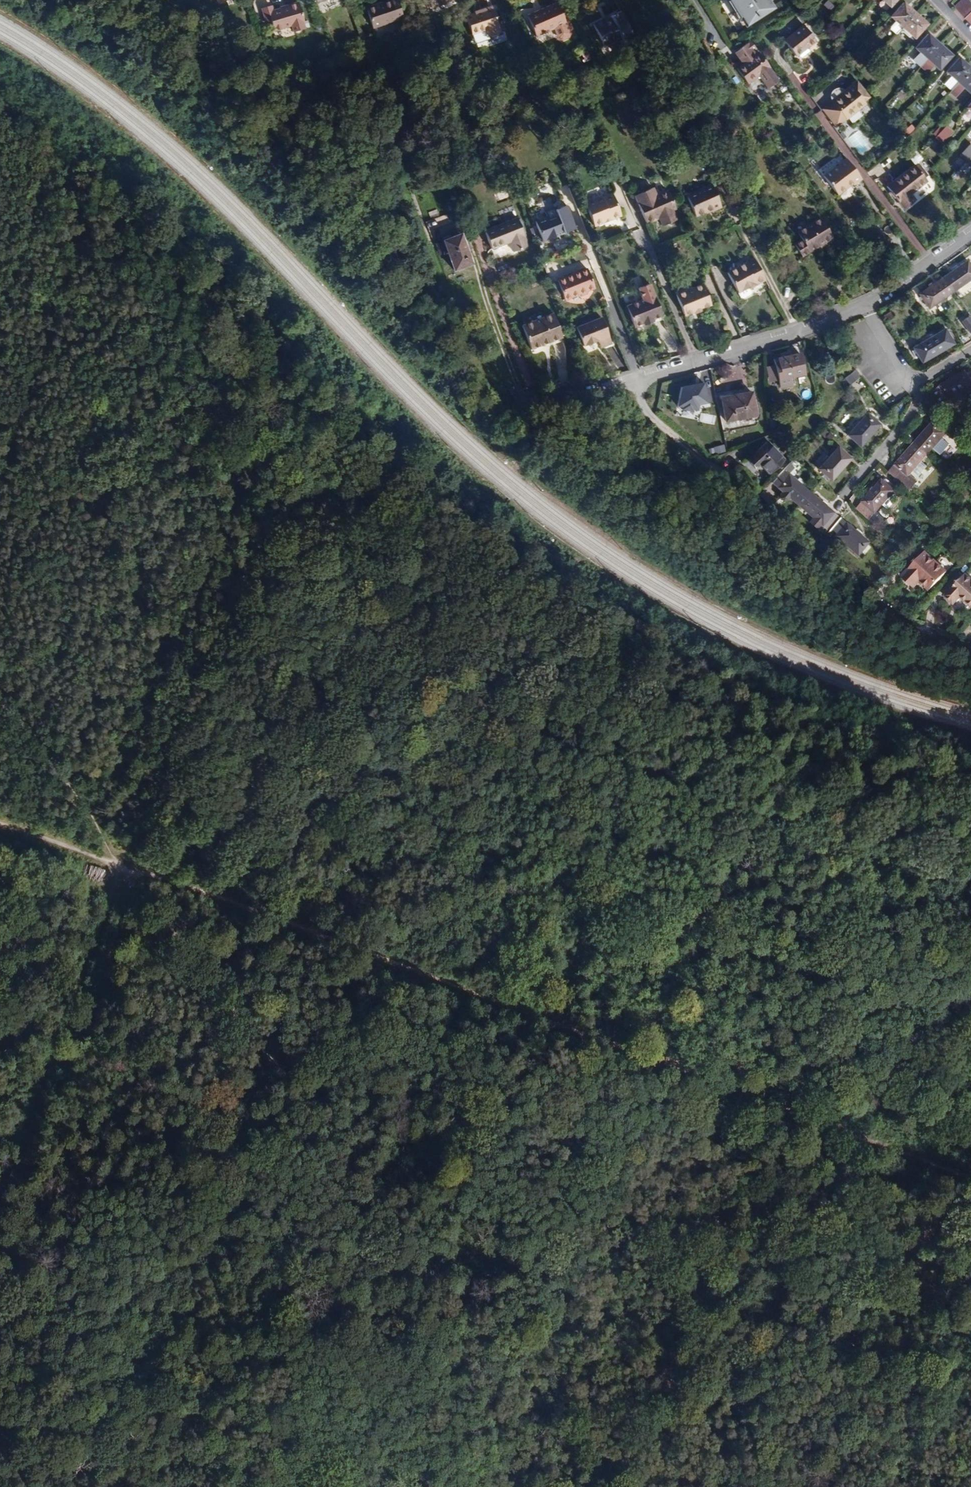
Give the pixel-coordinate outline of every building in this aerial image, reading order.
[(396,19),(390,0),(387,0),(382,2),(376,4),(377,6),(366,10),(372,28),(396,19)] [(396,19),(402,17),(396,0),(390,0),(396,19)] [(744,23),(772,7),(767,0),(729,0),(744,23)] [(957,7),(970,22),(970,0),(964,0),(957,7)] [(824,4),(829,10),(833,6),(828,1),(824,4)] [(572,29),(567,19),(565,20),(557,2),(548,6),(541,9),(542,10),(527,17),(536,36),(554,28),(558,38),(562,39),(568,36),(569,33),(568,31),(572,29)] [(927,24),(903,2),(890,17),(896,21),(902,27),(901,29),(913,40),(927,24)] [(271,8),(262,11),(266,25),(271,24),(274,33),(291,28),(294,34),(305,31),(303,24),(304,24),(298,5),(285,8),(286,10),(281,11),(280,11),(273,14),(271,8)] [(500,33),(492,7),(478,12),(466,16),(472,34),(486,29),(488,37),(500,33)] [(594,24),(605,46),(619,39),(624,44),(625,47),(636,41),(621,11),(614,15),(610,17),(611,19),(605,22),(603,19),(594,24)] [(896,34),(901,29),(902,27),(896,21),(890,28),(896,34)] [(395,22),(373,30),(378,40),(399,31),(395,22)] [(784,41),(796,56),(797,55),(799,57),(801,57),(810,50),(810,49),(808,47),(816,40),(804,25),(784,41)] [(952,55),(928,34),(915,48),(920,52),(927,59),(921,65),(921,66),(928,72),(934,65),(939,69),(952,55)] [(740,65),(736,68),(748,83),(759,76),(768,88),(779,81),(770,68),(770,67),(759,52),(756,54),(753,50),(756,48),(751,41),(740,49),(746,56),(741,59),(744,63),(740,65)] [(735,52),(741,59),(746,56),(740,49),(735,52)] [(921,65),(927,59),(920,52),(914,59),(921,65)] [(959,58),(946,72),(952,76),(958,83),(952,90),(957,94),(964,87),(970,93),(970,92),(970,68),(959,58)] [(945,83),(952,90),(958,83),(952,76),(945,83)] [(857,81),(845,91),(843,89),(840,88),(837,88),(834,90),(832,92),(831,95),(831,98),(833,101),(832,101),(845,117),(846,119),(859,109),(857,107),(864,101),(870,97),(857,81)] [(906,96),(901,91),(896,95),(902,100),(906,96)] [(835,125),(845,117),(832,101),(822,109),(835,125)] [(946,126),(937,137),(943,142),(952,132),(946,126)] [(970,145),(954,163),(966,173),(970,168),(970,146),(970,145)] [(907,155),(916,163),(922,157),(914,149),(907,155)] [(847,159),(824,177),(838,194),(844,189),(852,183),(854,185),(862,178),(847,159)] [(915,165),(887,187),(904,209),(910,205),(916,200),(911,194),(927,181),(915,165)] [(687,196),(695,216),(711,209),(712,211),(722,207),(712,184),(687,196)] [(654,218),(658,216),(659,218),(663,226),(668,224),(677,220),(673,210),(676,209),(668,190),(657,195),(653,187),(634,195),(646,224),(655,220),(654,218)] [(611,220),(621,216),(612,193),(602,197),(602,196),(585,203),(594,227),(611,220)] [(534,221),(542,241),(558,235),(558,233),(563,231),(568,229),(569,231),(575,228),(566,205),(555,209),(554,208),(544,212),(546,217),(534,221)] [(517,217),(484,230),(491,249),(501,245),(509,242),(513,252),(528,246),(517,217)] [(819,246),(833,237),(821,218),(797,232),(802,241),(795,245),(801,256),(819,246)] [(425,222),(427,228),(431,226),(433,225),(431,220),(425,222)] [(427,228),(431,238),(435,235),(431,226),(427,228)] [(471,263),(460,234),(443,240),(443,241),(447,251),(454,270),(463,266),(471,263)] [(436,244),(440,255),(447,251),(443,241),(436,244)] [(727,272),(738,292),(748,287),(749,289),(757,284),(765,280),(754,258),(727,272)] [(919,294),(929,308),(945,297),(953,291),(960,286),(970,279),(970,265),(968,260),(943,278),(919,294)] [(587,291),(594,288),(586,268),(578,272),(578,273),(572,275),(572,274),(556,280),(564,300),(578,294),(580,296),(582,295),(586,293),(587,291)] [(643,302),(626,308),(633,328),(643,324),(643,326),(653,322),(652,321),(661,317),(649,283),(637,287),(643,302)] [(676,295),(685,316),(694,312),(695,313),(700,311),(702,310),(702,309),(711,305),(703,284),(676,295)] [(552,345),(563,340),(557,325),(555,326),(550,314),(520,326),(530,353),(552,345)] [(970,334),(970,319),(969,316),(961,321),(970,334)] [(575,328),(583,346),(596,341),(608,336),(600,318),(575,328)] [(945,329),(913,348),(922,362),(937,353),(954,343),(945,329)] [(786,357),(773,360),(774,366),(777,380),(779,387),(791,384),(790,377),(804,374),(800,354),(786,357)] [(665,362),(646,368),(648,375),(667,369),(665,362)] [(774,366),(767,368),(770,381),(777,380),(774,366)] [(855,369),(845,378),(850,385),(861,376),(855,369)] [(940,386),(932,391),(936,398),(933,403),(938,407),(949,401),(948,400),(963,392),(970,387),(970,379),(966,371),(947,382),(940,386)] [(708,404),(702,381),(678,386),(675,407),(698,412),(708,404)] [(963,392),(966,398),(970,396),(970,387),(963,392)] [(735,395),(721,398),(725,421),(756,415),(752,392),(735,395)] [(892,392),(883,393),(885,402),(893,401),(892,392)] [(868,413),(848,436),(860,447),(870,435),(880,424),(868,413)] [(921,461),(948,432),(935,421),(925,432),(907,453),(889,472),(909,490),(918,481),(910,474),(913,470),(921,461)] [(767,441),(746,460),(750,464),(754,469),(759,464),(768,474),(785,458),(767,441)] [(719,454),(728,450),(725,443),(716,446),(719,454)] [(838,447),(818,469),(830,480),(841,468),(850,458),(838,447)] [(930,469),(921,461),(913,470),(922,478),(930,469)] [(796,481),(787,474),(788,473),(783,469),(771,481),(812,517),(821,524),(822,525),(821,525),(827,531),(839,517),(833,512),(832,512),(823,504),(796,481)] [(863,502),(857,508),(870,520),(876,513),(896,490),(883,479),(873,491),(863,502)] [(766,501),(771,495),(763,489),(759,495),(766,501)] [(817,529),(821,524),(812,517),(808,521),(817,529)] [(833,535),(857,555),(867,542),(852,529),(844,522),(845,522),(839,517),(827,531),(833,535)] [(925,552),(903,576),(912,584),(918,578),(921,581),(927,586),(931,590),(947,572),(925,552)] [(961,596),(967,601),(970,605),(970,579),(965,573),(946,596),(954,603),(961,596)] [(915,587),(921,581),(918,578),(912,584),(915,587)]
